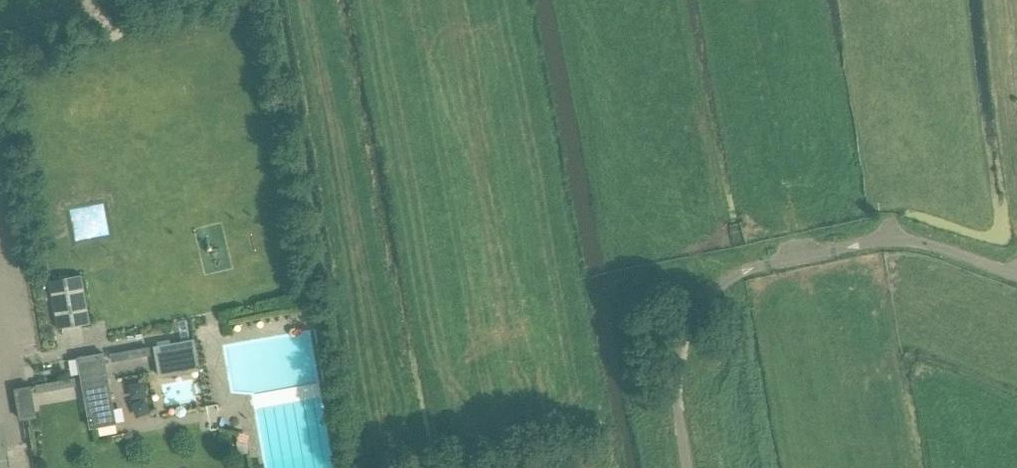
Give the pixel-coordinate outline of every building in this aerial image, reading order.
[(49,280),(58,329),(90,323),(81,274),(49,280)] [(159,372),(160,376),(200,370),(194,339),(155,346),(159,372)] [(111,354),(112,361),(150,354),(149,347),(111,354)] [(96,354),(78,358),(82,384),(101,381),(96,354)] [(37,385),(38,392),(76,385),(74,378),(47,383),(37,385)] [(15,389),(20,419),(26,418),(36,416),(35,407),(31,386),(15,389)] [(63,412),(73,467),(86,467),(116,463),(106,404),(63,412)]
